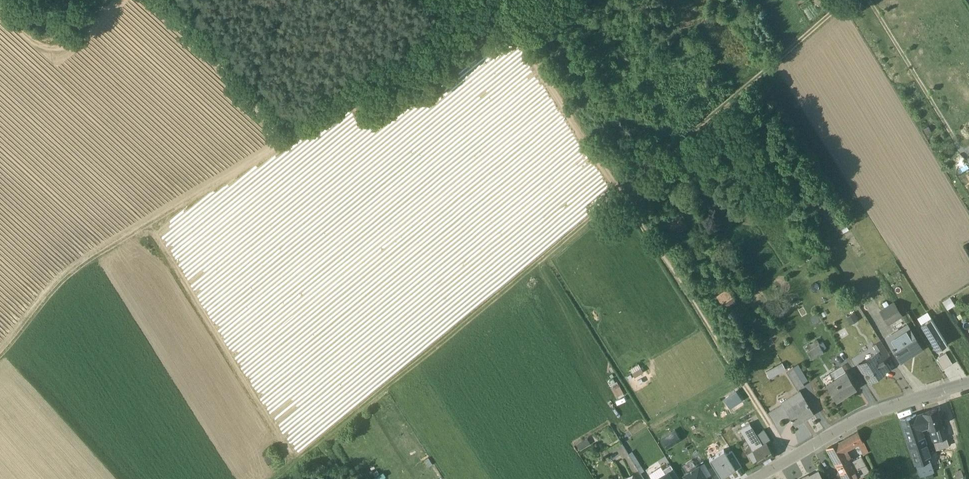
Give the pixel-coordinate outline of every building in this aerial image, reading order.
[(685,224),(672,232),(680,245),(692,237),(685,224)] [(717,299),(726,313),(739,304),(730,290),(717,299)] [(949,316),(956,312),(951,305),(944,309),(949,316)] [(894,309),(882,317),(889,329),(902,321),(894,309)] [(938,356),(948,349),(932,324),(922,331),(938,356)] [(909,332),(888,345),(902,368),(923,355),(909,332)] [(817,348),(807,354),(813,364),(823,359),(819,351),(817,348)] [(891,363),(882,348),(874,352),(878,359),(880,358),(885,366),(891,363)] [(885,366),(880,358),(878,359),(859,371),(870,388),(891,375),(885,366)] [(954,371),(947,360),(937,366),(945,377),(954,371)] [(799,370),(793,373),(798,380),(803,389),(808,386),(799,370)] [(777,371),(767,377),(770,383),(781,377),(777,371)] [(843,371),(830,378),(832,383),(846,376),(843,371)] [(793,373),(787,377),(791,384),(798,380),(793,373)] [(857,394),(847,377),(834,385),(828,388),(827,388),(837,405),(857,394)] [(830,379),(824,383),(827,388),(828,388),(834,385),(830,379)] [(803,389),(798,380),(791,384),(798,395),(804,391),(803,389)] [(800,397),(782,408),(788,418),(797,412),(795,410),(804,404),(800,397)] [(736,398),(725,405),(731,413),(741,406),(736,398)] [(804,404),(795,410),(797,412),(788,418),(795,431),(814,419),(805,404),(804,404)] [(937,416),(924,421),(928,432),(929,432),(930,436),(943,432),(937,416)] [(928,432),(924,421),(916,423),(920,435),(928,432)] [(920,435),(916,423),(902,428),(916,470),(930,466),(920,435)] [(757,441),(750,430),(740,435),(754,457),(763,451),(757,441)] [(943,432),(930,436),(935,449),(947,445),(943,432)] [(662,444),(667,453),(681,445),(676,436),(662,444)] [(764,436),(757,441),(763,451),(767,448),(767,449),(771,447),(764,436)] [(858,438),(846,445),(852,453),(859,450),(863,448),(858,438)] [(587,443),(577,449),(580,454),(590,448),(587,443)] [(852,453),(846,445),(840,449),(844,457),(852,453)] [(947,445),(935,449),(937,456),(938,456),(949,453),(947,445)] [(754,457),(753,457),(762,470),(775,462),(767,449),(767,448),(763,451),(754,457)] [(863,448),(859,450),(864,461),(868,458),(863,448)] [(828,455),(828,456),(841,478),(867,478),(870,478),(862,463),(851,469),(844,457),(840,449),(828,455)] [(736,476),(727,460),(724,456),(710,464),(718,478),(728,478),(731,477),(731,478),(736,476)] [(727,460),(736,476),(742,472),(732,457),(727,460)] [(916,470),(919,478),(934,478),(933,473),(930,466),(916,470)] [(699,472),(703,478),(710,478),(704,469),(699,472)] [(663,476),(666,478),(667,478),(668,478),(676,478),(671,471),(663,476)]
